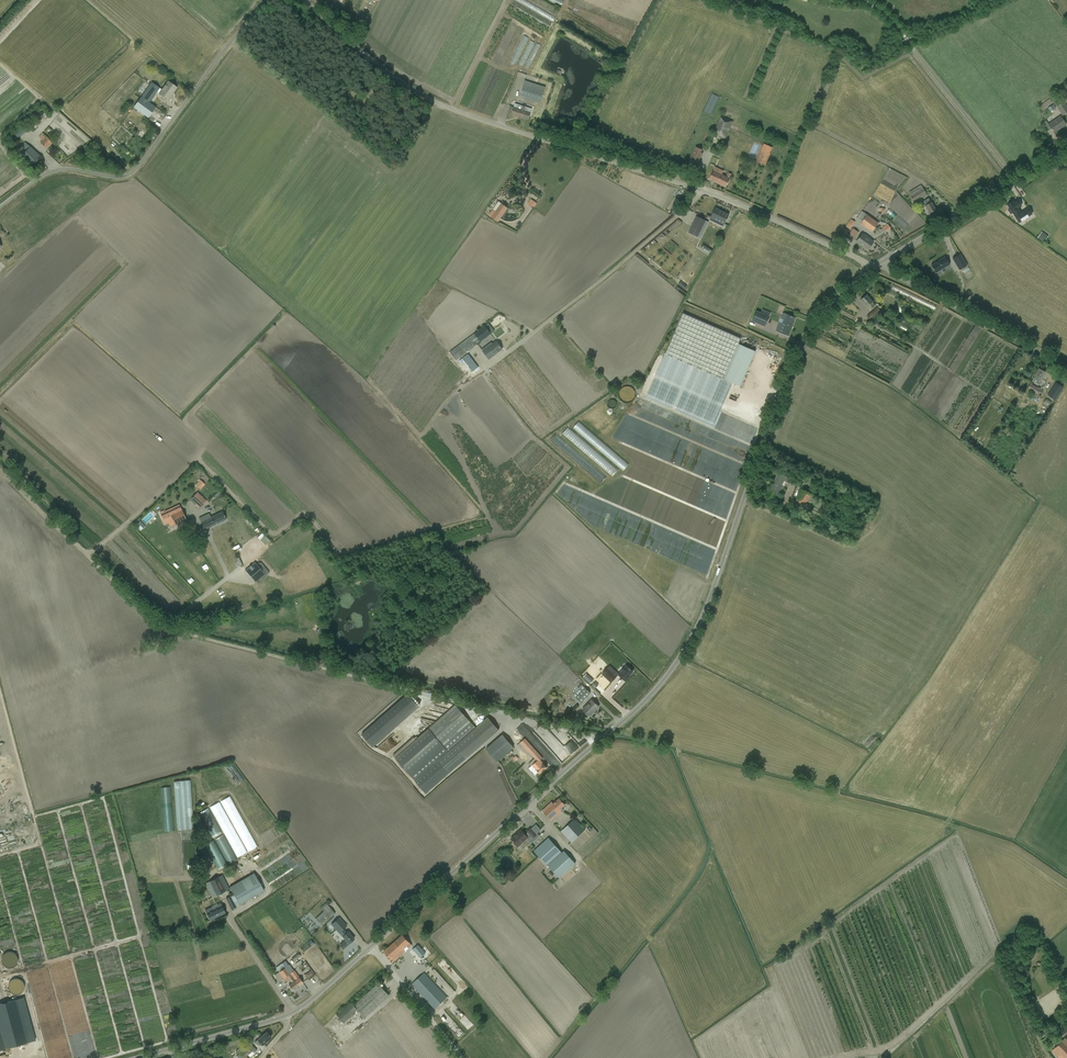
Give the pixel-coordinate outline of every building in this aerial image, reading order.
[(525,34),(513,63),(520,66),(521,64),(527,66),(530,58),(531,59),(538,42),(532,39),(532,37),(525,34)] [(528,67),(534,69),(543,45),(538,43),(528,67)] [(541,102),(542,96),(545,87),(525,80),(521,90),(520,95),(541,102)] [(133,107),(144,115),(148,118),(156,107),(149,102),(157,92),(159,93),(159,94),(168,100),(172,94),(171,94),(176,87),(177,88),(174,85),(173,84),(173,85),(168,81),(163,88),(161,88),(160,89),(159,88),(160,88),(151,82),(133,107)] [(1063,102),(1056,106),(1062,115),(1066,112),(1066,108),(1063,102)] [(529,116),(532,109),(515,103),(511,114),(528,120),(529,116),(530,117),(530,116),(529,116)] [(48,117),(43,113),(29,128),(33,132),(48,117)] [(1048,124),(1051,128),(1054,133),(1054,132),(1061,127),(1062,127),(1066,124),(1063,120),(1060,116),(1048,124)] [(718,134),(717,135),(725,139),(733,121),(725,117),(724,118),(720,117),(713,132),(718,134)] [(108,134),(110,131),(115,135),(123,126),(114,118),(104,130),(108,134)] [(14,133),(18,138),(29,131),(25,126),(14,133)] [(141,129),(137,135),(142,138),(146,133),(141,129)] [(52,142),(48,138),(42,133),(39,137),(43,140),(40,143),(42,145),(46,148),(52,142)] [(39,156),(35,152),(29,147),(25,143),(16,152),(30,165),(39,156)] [(764,144),(756,161),(765,165),(770,153),(769,153),(772,147),(764,144)] [(702,149),(695,147),(688,162),(697,166),(702,153),(700,152),(702,149)] [(726,187),(732,174),(728,173),(726,177),(722,175),(723,172),(714,167),(709,179),(726,187)] [(926,193),(921,185),(910,191),(915,200),(926,193)] [(925,206),(927,208),(930,213),(936,209),(933,205),(931,202),(928,198),(923,202),(926,206),(925,206)] [(1008,210),(1010,213),(1012,212),(1019,223),(1032,214),(1028,208),(1021,213),(1018,208),(1021,206),(1017,200),(1014,202),(1013,201),(1007,205),(1010,209),(1008,210)] [(507,208),(503,205),(499,202),(489,216),(498,222),(507,208)] [(711,217),(724,224),(728,215),(715,208),(711,217)] [(899,219),(902,215),(892,209),(890,213),(899,219)] [(872,232),(878,223),(874,220),(862,211),(861,212),(860,214),(857,218),(862,222),(860,223),(872,232)] [(696,216),(689,232),(697,237),(705,221),(696,216)] [(855,222),(851,219),(846,227),(850,229),(855,222)] [(1035,233),(1043,225),(1039,221),(1031,229),(1035,233)] [(882,228),(885,232),(891,228),(888,224),(882,228)] [(853,228),(848,235),(853,239),(858,232),(853,228)] [(1041,233),(1038,238),(1044,242),(1048,237),(1041,233)] [(873,242),(862,234),(856,242),(868,250),(873,242)] [(967,265),(960,254),(952,258),(959,270),(967,265)] [(938,261),(931,265),(936,273),(950,264),(945,256),(938,260),(938,261)] [(861,300),(864,304),(866,307),(870,304),(872,307),(875,305),(866,295),(861,300)] [(867,316),(874,323),(883,314),(877,307),(867,316)] [(764,326),(769,317),(756,311),(752,321),(764,326)] [(723,379),(741,338),(683,313),(665,354),(723,379)] [(776,330),(783,333),(788,335),(795,318),(790,316),(783,313),(776,330)] [(491,334),(489,331),(485,325),(450,352),(456,360),(481,341),(490,334),(491,334)] [(490,346),(483,351),(489,359),(491,357),(496,353),(501,349),(502,349),(501,347),(496,341),(493,344),(492,343),(491,342),(489,344),(489,345),(490,346)] [(724,379),(740,386),(755,350),(739,343),(724,379)] [(473,371),(478,367),(468,354),(463,358),(473,371)] [(723,379),(665,354),(648,394),(735,431),(752,391),(740,386),(724,379),(723,379)] [(770,367),(768,372),(777,375),(779,368),(773,366),(773,368),(770,367)] [(1041,379),(1043,377),(1045,372),(1039,368),(1036,373),(1035,376),(1033,380),(1039,383),(1041,379)] [(1056,382),(1048,395),(1055,400),(1063,387),(1056,382)] [(1031,391),(1029,393),(1035,396),(1036,395),(1037,396),(1035,399),(1038,400),(1041,395),(1039,394),(1041,390),(1040,389),(1040,388),(1038,387),(1037,388),(1030,383),(1027,389),(1031,391)] [(1061,400),(1066,390),(1066,383),(1057,397),(1061,400)] [(636,464),(584,421),(578,429),(613,457),(612,458),(629,472),(636,464)] [(576,439),(579,435),(573,430),(570,434),(576,439)] [(561,434),(555,441),(607,484),(612,477),(588,457),(589,457),(561,434)] [(765,496),(770,498),(776,500),(779,492),(781,493),(783,490),(782,490),(784,486),(785,486),(789,477),(780,474),(775,471),(765,496)] [(205,484),(201,481),(196,486),(200,489),(205,484)] [(816,496),(801,489),(794,505),(809,511),(816,496)] [(200,508),(206,501),(207,501),(197,492),(191,499),(200,508)] [(812,514),(817,516),(821,518),(829,501),(818,497),(812,514)] [(186,519),(179,505),(160,514),(163,519),(171,516),(175,524),(186,519)] [(204,516),(199,518),(204,529),(226,519),(222,511),(206,519),(204,516)] [(150,523),(161,516),(158,512),(148,520),(150,523)] [(193,519),(185,523),(191,536),(199,532),(193,519)] [(265,574),(263,572),(256,564),(255,562),(245,570),(249,574),(255,582),(265,574)] [(612,649),(605,658),(607,660),(614,651),(612,649)] [(607,668),(602,674),(611,682),(618,674),(619,674),(610,665),(607,668)] [(627,665),(619,674),(618,674),(625,681),(629,677),(628,676),(633,671),(627,665)] [(583,677),(590,684),(592,681),(585,674),(583,677)] [(591,693),(582,685),(572,695),(581,703),(591,693)] [(587,714),(588,714),(589,716),(590,716),(589,715),(594,711),(599,706),(591,700),(582,709),(587,713),(587,714)] [(454,747),(476,728),(455,705),(395,758),(415,781),(437,761),(448,752),(454,747)] [(488,717),(476,728),(454,747),(448,752),(437,761),(415,781),(426,793),(449,773),(499,730),(488,717)] [(514,747),(502,734),(486,749),(497,761),(514,747)] [(393,735),(381,746),(383,748),(395,737),(393,735)] [(529,763),(531,766),(529,768),(535,775),(538,772),(539,774),(547,767),(540,760),(542,758),(533,747),(525,738),(520,742),(527,751),(528,751),(534,759),(529,763)] [(571,751),(564,757),(567,760),(574,754),(571,751)] [(180,780),(183,830),(200,829),(197,779),(180,780)] [(168,787),(170,831),(179,831),(178,786),(168,787)] [(230,796),(220,801),(248,851),(257,846),(230,796)] [(565,805),(563,802),(559,798),(553,804),(551,802),(542,810),(546,814),(551,821),(563,810),(561,808),(565,805)] [(219,802),(210,807),(237,857),(247,852),(219,802)] [(575,818),(563,830),(561,832),(583,856),(597,842),(575,818)] [(536,835),(534,832),(530,828),(527,831),(528,832),(525,834),(521,830),(516,833),(517,834),(512,839),(511,838),(511,839),(514,843),(518,847),(531,835),(533,837),(536,835)] [(562,852),(548,837),(533,851),(547,866),(548,866),(559,878),(575,864),(564,851),(562,852)] [(254,873),(229,887),(239,905),(264,890),(254,873)] [(228,889),(222,875),(205,883),(212,897),(228,889)] [(227,898),(229,902),(232,908),(236,906),(233,900),(231,896),(227,898)] [(210,920),(225,913),(220,903),(205,910),(210,920)] [(315,919),(322,926),(335,913),(326,903),(320,908),(324,911),(315,919)] [(346,940),(340,945),(343,948),(348,943),(349,943),(354,939),(348,932),(346,933),(343,929),(346,926),(339,918),(331,924),(346,940)] [(384,952),(393,962),(412,945),(402,934),(384,952)] [(413,949),(417,954),(420,958),(425,953),(421,949),(418,945),(413,949)] [(294,962),(300,956),(298,953),(291,959),(294,962)] [(279,981),(281,979),(290,973),(285,967),(283,969),(275,975),(274,975),(279,981)] [(303,982),(299,978),(294,970),(290,973),(296,981),(292,983),(296,988),(303,982)] [(292,990),(296,988),(292,983),(296,981),(290,973),(281,979),(284,982),(288,979),(291,983),(288,985),(292,990)] [(447,997),(424,973),(412,984),(434,1008),(447,997)] [(378,983),(354,1005),(365,1017),(389,996),(378,983)] [(35,1040),(24,997),(0,1004),(0,1029),(5,1048),(35,1040)] [(346,1006),(337,1015),(344,1023),(354,1015),(353,1014),(358,1010),(354,1005),(351,1002),(346,1006)] [(266,1032),(255,1042),(259,1047),(271,1037),(266,1032)] [(1058,1057),(1059,1057),(1066,1057),(1066,1041),(1064,1038),(1051,1051),(1058,1057)] [(236,1056),(238,1057),(244,1057),(251,1051),(247,1046),(246,1047),(243,1044),(236,1051),(238,1054),(236,1056)]
